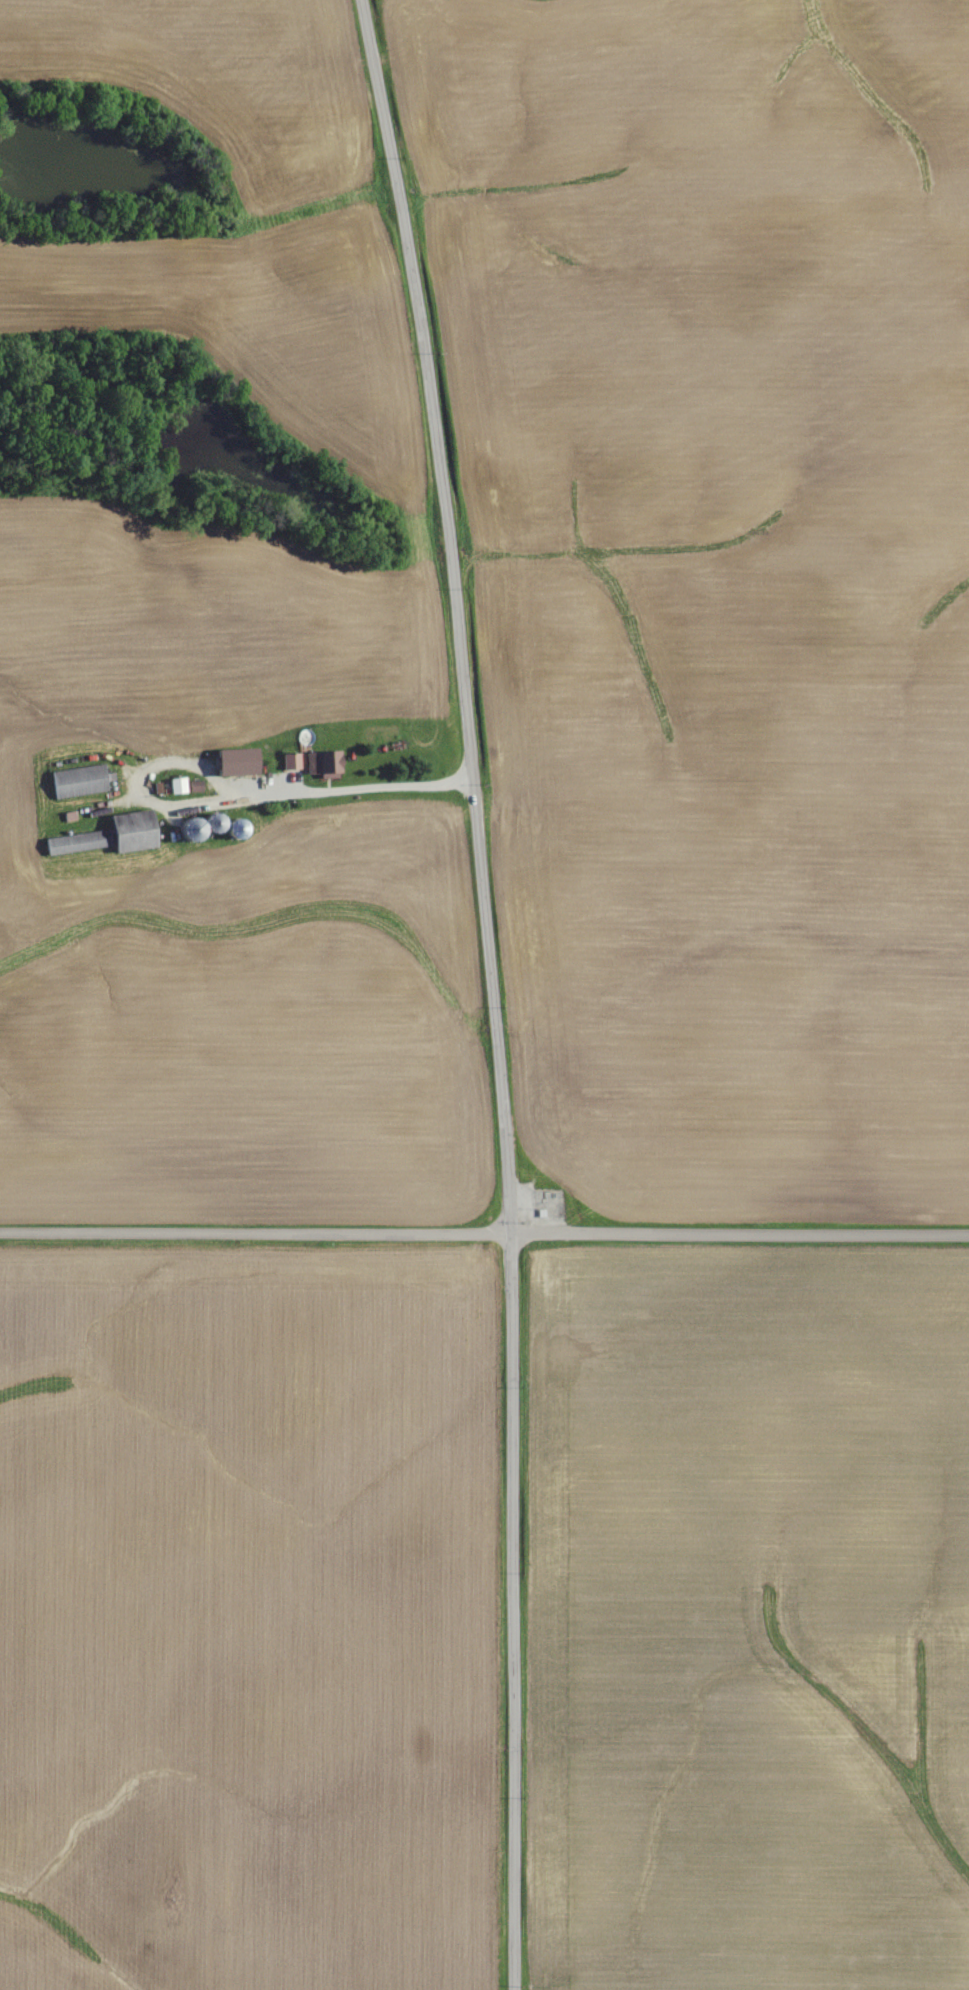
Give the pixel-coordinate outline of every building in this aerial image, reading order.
[(253,749),(213,751),(214,777),(254,776),(253,749)] [(337,779),(336,752),(304,753),(305,775),(317,774),(317,780),(337,779)] [(297,770),(297,755),(281,755),(281,770),(297,770)] [(48,772),(52,800),(105,793),(102,766),(48,772)] [(169,796),(184,793),(182,778),(167,781),(169,796)] [(43,839),(45,855),(110,846),(111,854),(153,849),(148,811),(106,816),(108,831),(43,839)]
